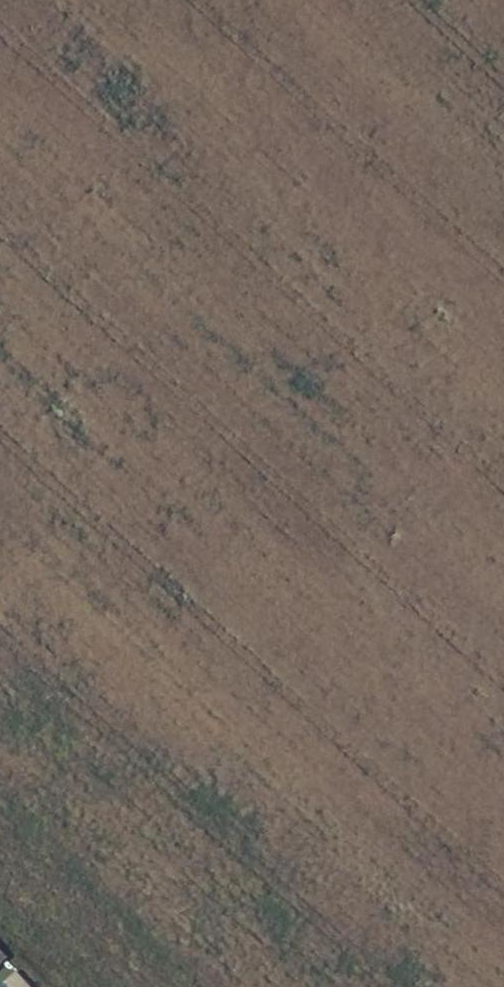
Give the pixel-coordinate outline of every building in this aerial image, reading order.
[(12,976),(1,986),(2,986),(22,986),(12,976)]
